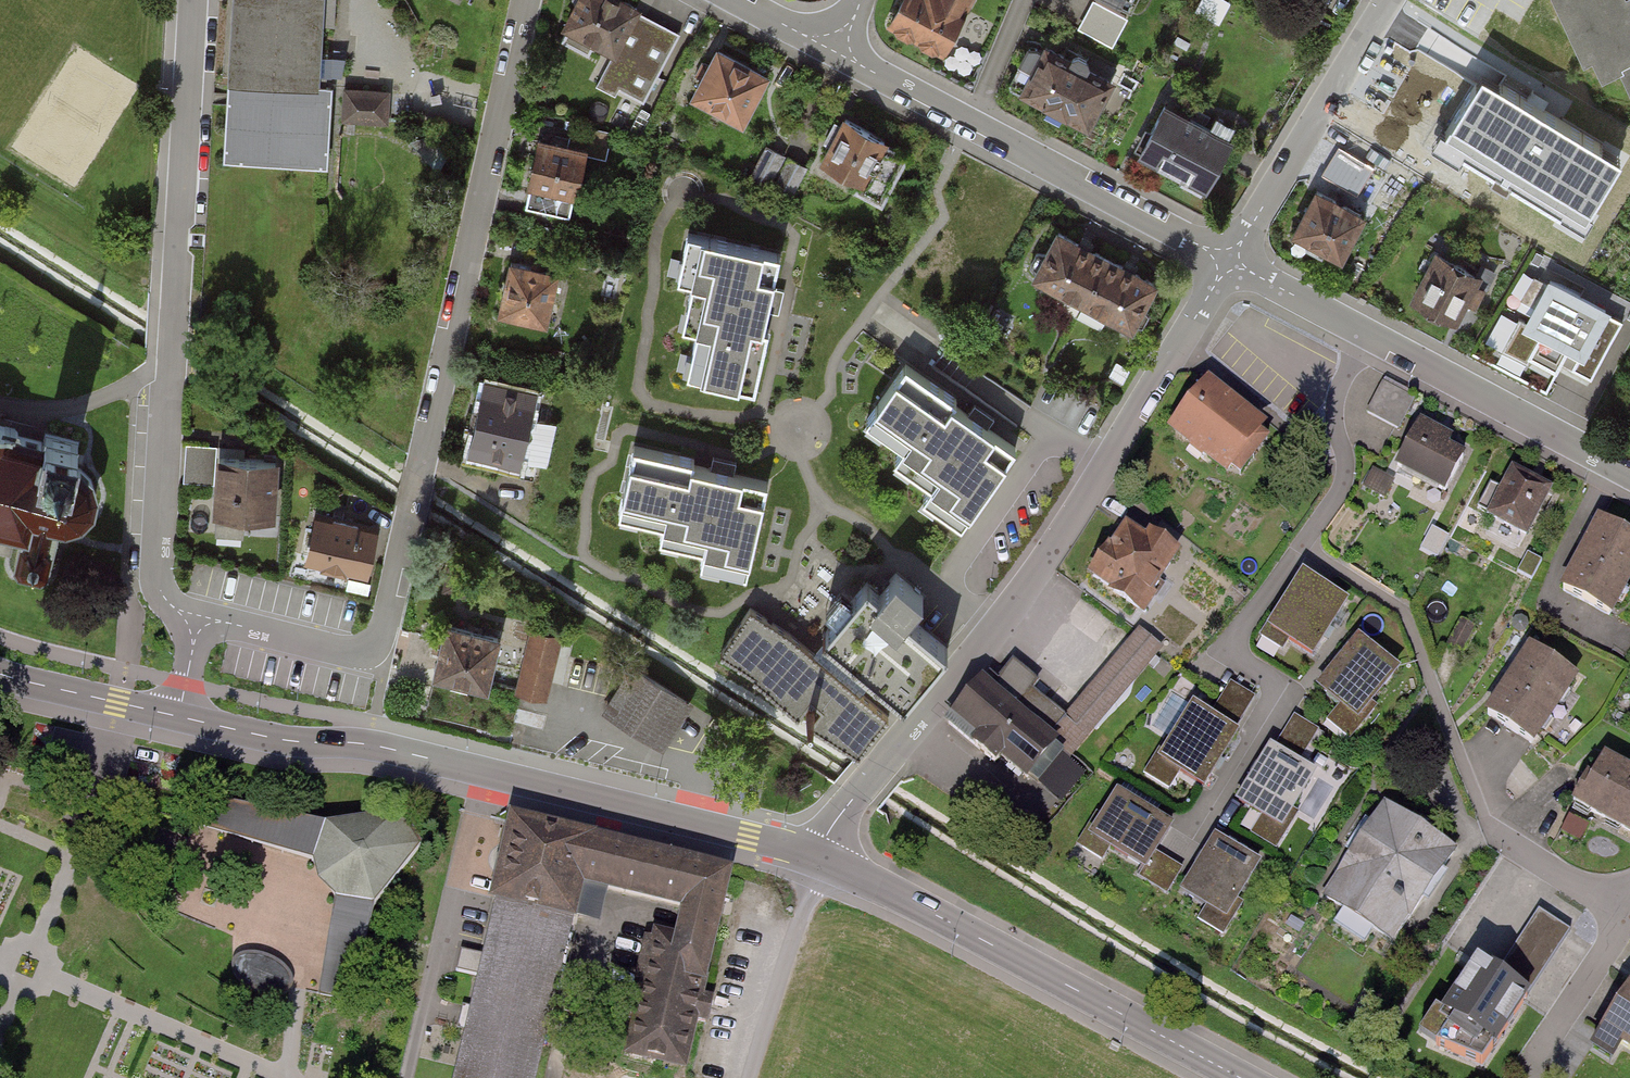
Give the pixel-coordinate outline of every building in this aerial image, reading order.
[(226,157),(325,163),(330,88),(318,88),(323,0),(236,0),(226,157)] [(678,35),(612,0),(577,0),(562,29),(612,55),(598,82),(642,104),(678,35)] [(883,24),(945,55),(974,0),(918,0),(916,4),(909,0),(895,0),(883,24)] [(1578,35),(1585,31),(1603,68),(1621,60),(1629,77),(1629,0),(1562,0),(1578,35)] [(1088,127),(1112,82),(1047,47),(1022,92),(1088,127)] [(691,97),(741,124),(767,77),(717,49),(691,97)] [(1622,155),(1483,71),(1441,139),(1580,223),(1622,155)] [(345,91),(344,120),(386,122),(388,93),(345,91)] [(1207,189),(1233,139),(1167,104),(1140,153),(1207,189)] [(903,155),(843,122),(821,163),(881,196),(903,155)] [(527,190),(565,199),(576,150),(538,141),(527,190)] [(756,176),(795,194),(809,163),(770,146),(756,176)] [(1312,191),(1289,236),(1334,260),(1358,215),(1312,191)] [(1077,317),(1108,259),(1058,232),(1034,277),(1058,290),(1051,303),(1077,317)] [(775,259),(685,239),(675,283),(689,286),(679,332),(694,335),(684,379),(752,394),(765,336),(758,334),(775,259)] [(1435,253),(1410,302),(1458,326),(1483,277),(1435,253)] [(1133,330),(1157,285),(1108,259),(1077,317),(1100,329),(1107,316),(1133,330)] [(496,315),(541,325),(551,274),(507,265),(496,315)] [(1542,291),(1514,345),(1579,380),(1608,325),(1542,291)] [(905,370),(866,425),(905,452),(895,465),(931,491),(924,502),(961,528),(1013,455),(952,412),(956,406),(905,370)] [(1368,413),(1399,430),(1415,401),(1406,396),(1409,391),(1386,379),(1368,413)] [(464,454),(517,465),(531,395),(477,384),(464,454)] [(1266,431),(1209,387),(1171,435),(1228,480),(1233,473),(1241,479),(1269,444),(1261,438),(1266,431)] [(1399,471),(1446,496),(1465,460),(1449,451),(1455,440),(1424,424),(1399,471)] [(23,532),(15,565),(18,571),(40,577),(46,573),(58,523),(65,525),(80,521),(92,510),(95,494),(91,479),(79,467),(73,466),(79,441),(45,432),(43,441),(19,436),(19,435),(18,433),(18,431),(17,430),(16,430),(15,429),(5,426),(5,427),(0,425),(0,526),(23,532)] [(214,481),(216,444),(185,441),(183,479),(214,481)] [(214,508),(277,513),(281,453),(218,449),(214,508)] [(692,464),(630,450),(615,517),(663,528),(660,542),(705,552),(701,567),(744,577),(764,487),(691,471),(692,464)] [(1365,486),(1389,496),(1398,476),(1374,465),(1365,486)] [(1492,517),(1490,520),(1529,541),(1554,494),(1515,474),(1505,493),(1490,485),(1478,509),(1492,517)] [(301,564),(361,578),(372,531),(312,517),(301,564)] [(1600,521),(1563,593),(1613,619),(1629,585),(1629,536),(1600,521)] [(1119,526),(1083,581),(1138,617),(1174,563),(1119,526)] [(1527,554),(1518,574),(1533,582),(1542,562),(1527,554)] [(1342,604),(1295,575),(1263,628),(1310,656),(1342,604)] [(864,594),(822,645),(903,712),(947,659),(907,627),(923,608),(896,586),(879,606),(864,594)] [(789,638),(749,615),(720,658),(754,679),(793,715),(857,756),(885,719),(789,638)] [(1476,626),(1461,618),(1447,644),(1461,653),(1476,626)] [(427,715),(510,734),(520,691),(490,685),(500,640),(447,628),(427,715)] [(532,628),(520,689),(551,696),(564,635),(532,628)] [(979,681),(946,720),(1027,789),(1056,755),(1064,761),(1157,653),(1135,634),(1062,720),(1028,691),(1033,685),(1009,665),(989,689),(979,681)] [(1354,639),(1311,689),(1336,710),(1325,722),(1348,741),(1375,710),(1368,705),(1395,674),(1354,639)] [(1536,743),(1579,674),(1528,643),(1485,712),(1536,743)] [(599,714),(658,750),(687,704),(628,668),(599,714)] [(1200,790),(1233,734),(1185,706),(1152,761),(1200,790)] [(1314,729),(1288,714),(1233,807),(1259,822),(1251,835),(1281,852),(1300,820),(1292,815),(1316,776),(1294,763),(1314,729)] [(1605,750),(1591,775),(1586,773),(1571,800),(1629,832),(1629,764),(1605,750)] [(1168,826),(1112,793),(1079,849),(1101,862),(1105,854),(1166,890),(1178,870),(1151,854),(1168,826)] [(199,795),(193,816),(322,851),(343,875),(349,899),(330,996),(351,1001),(374,905),(421,846),(400,811),(326,825),(199,795)] [(1394,943),(1456,847),(1384,800),(1322,896),(1394,943)] [(1574,812),(1564,833),(1582,842),(1592,821),(1574,812)] [(682,1072),(730,874),(603,844),(510,822),(490,906),(572,925),(580,891),(593,894),(676,913),(671,937),(655,933),(625,1058),(682,1072)] [(1259,866),(1211,837),(1176,897),(1203,913),(1196,924),(1223,940),(1243,907),(1237,903),(1259,866)] [(572,925),(490,906),(449,1077),(536,1077),(572,925)] [(1482,1068),(1532,991),(1530,989),(1570,930),(1538,909),(1499,970),(1478,957),(1441,1008),(1436,1005),(1418,1033),(1437,1045),(1482,1068)] [(237,955),(233,959),(231,964),(231,970),(234,975),(238,981),(244,987),(252,991),(264,996),(274,996),(282,996),(288,993),(292,989),(294,985),(294,980),(292,974),(286,966),(279,961),(270,956),(260,952),(250,952),(243,952),(237,955)] [(1588,1048),(1612,1063),(1622,1047),(1629,1052),(1629,982),(1588,1048)]
